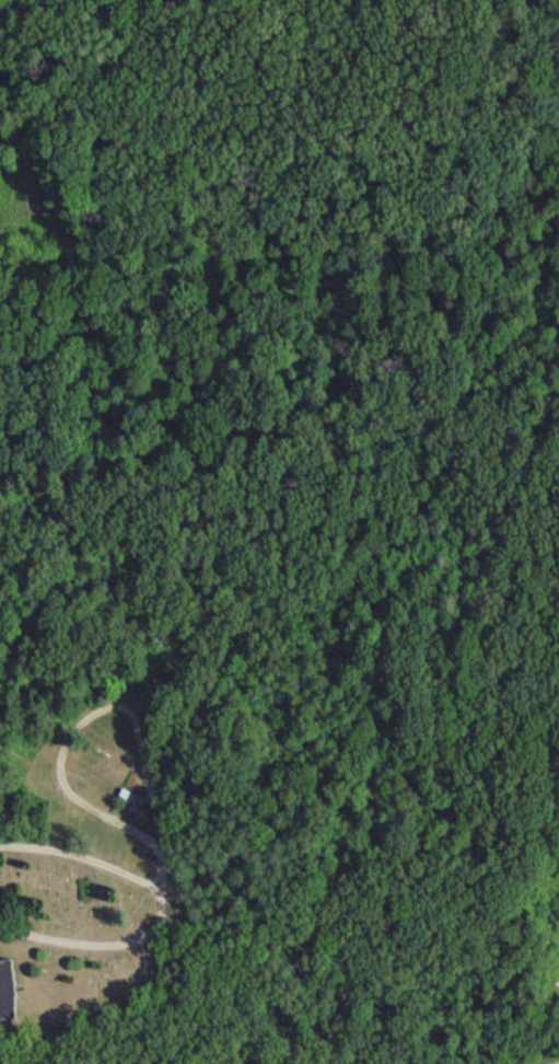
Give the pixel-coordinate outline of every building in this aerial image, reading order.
[(10,965),(0,965),(0,1025),(10,1025),(10,965)]
